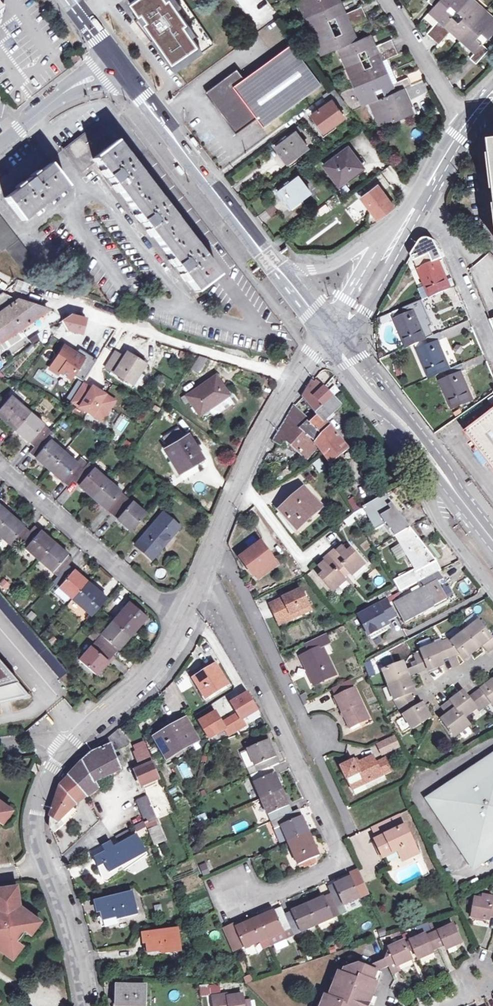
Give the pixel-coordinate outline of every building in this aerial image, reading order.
[(138,16),(141,14),(147,21),(140,26),(151,40),(154,39),(176,70),(213,44),(183,0),(133,0),(130,3),(138,15),(138,16)] [(397,81),(391,84),(386,72),(381,60),(387,58),(397,53),(391,39),(375,46),(369,34),(356,40),(351,28),(367,21),(361,6),(345,14),(339,0),(298,0),(322,55),(337,48),(362,105),(369,102),(379,124),(392,118),(393,120),(412,112),(401,88),(410,84),(407,77),(397,81)] [(475,38),(481,33),(487,39),(492,34),(492,19),(472,0),(428,0),(427,1),(433,6),(428,11),(438,20),(426,33),(438,43),(450,30),(474,52),(469,58),(475,63),(488,49),(475,38)] [(138,16),(138,15),(134,18),(140,26),(147,21),(141,14),(138,16)] [(237,70),(207,92),(236,132),(256,118),(263,127),(321,84),(290,44),(244,79),(237,70)] [(386,72),(392,69),(387,58),(381,60),(386,72)] [(397,81),(392,69),(386,72),(391,84),(397,81)] [(339,94),(338,93),(333,87),(324,94),(329,101),(312,114),(324,131),(343,116),(336,106),(342,102),(337,95),(339,94)] [(134,214),(142,225),(150,236),(153,234),(170,257),(168,259),(184,280),(186,278),(195,291),(216,275),(206,262),(209,260),(194,242),(192,244),(172,218),(174,216),(160,197),(157,199),(138,173),(140,171),(125,153),(123,155),(114,142),(114,141),(100,122),(64,149),(81,171),(95,160),(101,168),(99,170),(116,192),(118,190),(136,213),(134,214)] [(287,162),(299,153),(307,147),(295,131),(275,147),(287,162)] [(193,137),(190,139),(198,149),(202,146),(195,135),(193,137)] [(324,165),(336,182),(344,176),(347,179),(363,167),(344,142),(332,151),(336,156),(324,165)] [(302,157),(299,153),(287,162),(290,166),(302,157)] [(17,188),(5,198),(20,218),(33,208),(35,210),(54,196),(52,194),(65,184),(49,163),(38,172),(36,169),(15,186),(17,188)] [(178,166),(174,169),(183,181),(185,179),(187,177),(178,166)] [(344,176),(336,182),(339,185),(347,179),(344,176)] [(278,191),(289,206),(309,192),(298,177),(278,191)] [(377,219),(381,215),(393,207),(377,185),(360,197),(377,219)] [(0,216),(0,249),(1,251),(5,248),(27,278),(40,268),(0,216)] [(435,260),(439,258),(436,251),(422,257),(425,264),(414,269),(425,296),(446,287),(435,260)] [(46,308),(18,299),(2,292),(0,293),(0,312),(0,313),(0,341),(1,342),(48,310),(46,308)] [(464,370),(461,362),(449,368),(437,342),(441,340),(438,332),(425,338),(413,311),(417,309),(414,301),(400,308),(403,315),(392,320),(404,347),(424,338),(427,346),(416,351),(428,377),(447,369),(451,376),(439,381),(452,409),(472,399),(460,372),(464,370)] [(82,334),(85,319),(70,315),(61,322),(66,330),(82,334)] [(70,384),(86,358),(63,344),(47,370),(70,384)] [(122,361),(113,355),(105,367),(129,383),(137,370),(139,372),(144,363),(127,352),(124,357),(122,361)] [(115,352),(113,355),(122,361),(124,357),(115,352)] [(207,358),(199,355),(190,368),(197,372),(207,358)] [(468,359),(461,362),(464,370),(472,366),(468,359)] [(186,396),(199,414),(228,394),(216,376),(186,396)] [(102,425),(116,401),(82,381),(68,405),(102,425)] [(320,393),(311,383),(307,389),(303,397),(317,413),(307,422),(293,407),(284,424),(273,441),(279,445),(282,444),(284,441),(288,444),(288,445),(305,458),(315,447),(333,469),(334,468),(344,478),(351,471),(341,462),(351,453),(329,428),(324,423),(340,406),(323,390),(320,393)] [(15,430),(30,413),(11,396),(0,408),(0,417),(15,430)] [(463,431),(492,470),(492,407),(463,431)] [(49,430),(30,413),(15,430),(34,447),(45,435),(49,430)] [(122,433),(129,422),(122,418),(115,430),(122,433)] [(164,449),(178,471),(201,457),(188,435),(183,438),(178,429),(164,438),(169,446),(164,449)] [(64,452),(45,435),(34,447),(30,453),(49,469),(64,452)] [(125,440),(120,446),(129,452),(133,445),(125,440)] [(76,463),(64,452),(49,469),(68,485),(72,480),(87,463),(85,461),(79,466),(76,463)] [(81,457),(76,463),(79,466),(85,461),(81,457)] [(72,480),(92,497),(107,480),(87,463),(72,480)] [(126,497),(107,480),(92,497),(111,514),(126,497)] [(322,506),(305,488),(281,511),(297,529),(322,506)] [(385,494),(363,506),(377,528),(387,521),(391,529),(392,528),(414,570),(394,580),(400,591),(417,582),(421,588),(402,598),(401,596),(391,601),(403,623),(432,608),(432,607),(447,599),(437,582),(442,578),(437,571),(440,570),(434,560),(431,556),(385,494)] [(145,513),(126,497),(111,514),(131,530),(145,513)] [(353,497),(347,501),(354,512),(361,508),(353,497)] [(10,515),(0,506),(0,525),(10,515)] [(182,528),(162,512),(132,546),(152,563),(182,528)] [(0,525),(0,536),(14,548),(19,543),(29,531),(10,515),(0,525)] [(19,543),(39,560),(53,543),(34,526),(29,531),(19,543)] [(53,543),(39,560),(58,576),(67,565),(72,560),(53,543)] [(273,562),(260,543),(241,558),(254,577),(273,562)] [(320,577),(331,590),(363,562),(351,549),(347,553),(342,548),(337,552),(334,550),(324,561),(324,562),(318,568),(323,573),(320,577)] [(72,599),(87,582),(67,565),(58,576),(53,582),(72,599)] [(106,598),(87,582),(72,599),(91,615),(106,598)] [(300,590),(268,604),(277,624),(290,618),(289,615),(307,606),(300,590)] [(356,615),(367,638),(399,622),(387,599),(356,615)] [(129,602),(112,621),(129,636),(146,617),(129,602)] [(309,610),(307,606),(289,615),(290,618),(309,610)] [(112,621),(95,641),(112,655),(129,636),(112,621)] [(478,623),(462,634),(450,642),(449,640),(418,652),(419,655),(411,658),(414,667),(416,672),(424,670),(425,672),(442,666),(439,660),(457,653),(462,660),(480,648),(486,655),(492,650),(492,645),(478,623)] [(329,644),(324,635),(305,643),(309,653),(300,657),(313,687),(335,677),(321,647),(329,644)] [(371,639),(363,647),(370,654),(378,647),(371,639)] [(95,674),(112,655),(95,641),(78,659),(95,674)] [(30,696),(0,661),(0,703),(30,696)] [(399,664),(379,672),(389,702),(405,729),(424,719),(422,713),(417,705),(412,708),(404,695),(410,692),(405,677),(402,672),(399,664)] [(205,698),(228,685),(217,665),(194,679),(205,698)] [(297,679),(305,675),(302,667),(293,671),(297,679)] [(416,672),(414,667),(405,671),(407,676),(416,672)] [(369,718),(354,688),(352,689),(348,680),(332,688),(336,696),(335,697),(348,724),(356,721),(358,723),(369,718)] [(437,722),(449,739),(465,727),(460,721),(473,711),(475,714),(488,705),(492,710),(492,709),(492,684),(492,685),(490,682),(464,701),(458,693),(437,709),(442,718),(437,722)] [(233,692),(225,696),(229,703),(236,699),(233,692)] [(73,707),(77,711),(84,704),(81,700),(73,707)] [(168,756),(196,741),(185,720),(157,736),(168,756)] [(129,743),(119,731),(97,749),(98,752),(93,754),(92,754),(91,755),(78,767),(71,774),(69,776),(65,781),(60,786),(53,807),(51,816),(50,819),(50,823),(50,825),(51,831),(52,834),(63,825),(60,821),(74,806),(99,789),(95,782),(122,769),(120,766),(124,764),(120,756),(114,759),(112,753),(129,743)] [(279,819),(299,865),(319,856),(300,810),(294,813),(274,766),(279,763),(267,735),(247,743),(256,766),(259,773),(254,775),(273,822),(279,819)] [(392,738),(376,745),(380,755),(396,747),(392,738)] [(159,777),(143,742),(133,746),(138,759),(137,760),(140,766),(136,768),(143,784),(159,777)] [(375,744),(369,747),(375,761),(381,758),(375,744)] [(353,763),(343,768),(352,787),(362,782),(363,785),(382,776),(376,763),(373,757),(358,764),(355,766),(353,763)] [(429,799),(474,865),(492,852),(492,757),(429,799)] [(376,763),(382,776),(390,772),(384,759),(376,763)] [(251,768),(254,775),(259,773),(256,766),(251,768)] [(363,785),(362,782),(352,787),(354,791),(364,786),(363,785)] [(152,820),(157,818),(147,796),(136,801),(145,823),(152,820)] [(9,807),(0,800),(0,819),(9,807)] [(9,807),(0,819),(0,821),(3,823),(13,810),(9,807)] [(400,815),(370,828),(376,839),(405,826),(400,815)] [(152,820),(145,823),(148,829),(154,826),(152,820)] [(405,826),(376,839),(384,856),(397,849),(401,848),(406,858),(417,853),(405,826)] [(106,852),(96,858),(102,876),(109,871),(110,872),(131,861),(132,863),(147,854),(137,835),(115,848),(112,842),(103,846),(106,852)] [(406,858),(401,848),(397,849),(402,860),(406,858)] [(203,876),(209,873),(205,863),(199,866),(203,876)] [(347,873),(328,882),(330,886),(349,877),(347,873)] [(284,907),(237,928),(246,949),(292,928),(295,935),(340,915),(337,908),(360,898),(351,877),(329,887),(331,893),(286,913),(284,907)] [(463,891),(472,887),(469,881),(460,885),(463,891)] [(1,952),(8,957),(18,944),(16,942),(25,931),(27,933),(37,919),(30,913),(23,914),(17,908),(18,906),(17,899),(13,899),(11,886),(0,888),(0,949),(1,952)] [(133,893),(99,901),(103,921),(117,917),(118,920),(138,914),(133,893)] [(474,905),(471,924),(488,927),(489,922),(492,923),(492,905),(481,903),(481,906),(474,905)] [(41,923),(37,919),(27,933),(31,936),(41,923)] [(231,925),(223,928),(229,944),(237,941),(231,925)] [(425,936),(411,942),(416,953),(419,961),(434,954),(433,952),(444,947),(447,953),(462,946),(454,927),(426,939),(425,936)] [(178,929),(143,934),(146,956),(181,951),(178,929)] [(404,944),(403,942),(387,949),(389,953),(386,954),(384,958),(387,965),(390,974),(397,971),(396,967),(410,961),(408,956),(404,944)] [(416,953),(411,942),(404,944),(408,956),(416,953)] [(18,944),(8,957),(13,961),(23,947),(18,944)] [(387,965),(384,958),(365,966),(375,970),(387,965)] [(375,982),(372,980),(375,970),(365,966),(356,963),(344,969),(341,975),(337,974),(328,999),(324,998),(321,1005),(366,1005),(375,982)] [(219,984),(199,987),(200,997),(221,994),(219,984)] [(117,1005),(146,1005),(146,986),(117,986),(117,1005)] [(214,1005),(245,1005),(243,994),(229,996),(228,993),(213,997),(214,1005)]
